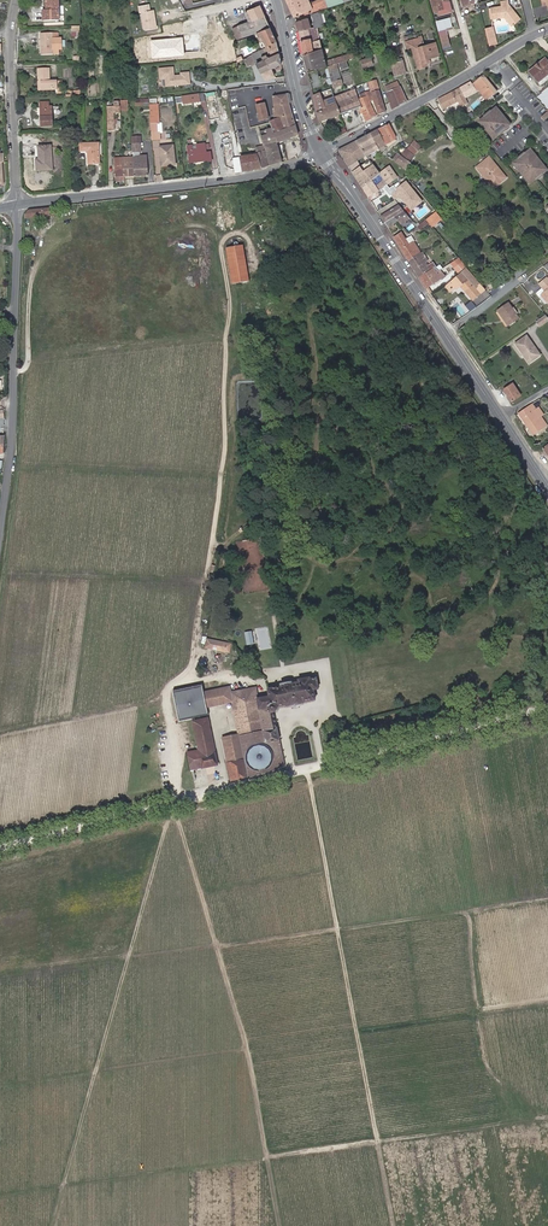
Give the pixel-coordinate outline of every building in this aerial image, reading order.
[(59,0),(47,0),(47,10),(44,10),(44,21),(48,21),(59,20),(59,0)] [(344,1),(343,0),(317,0),(310,3),(309,0),(286,0),(294,17),(303,12),(304,15),(344,1)] [(449,0),(430,0),(433,11),(438,10),(439,14),(451,11),(449,0)] [(520,19),(509,4),(508,0),(500,2),(501,6),(491,8),(492,18),(492,19),(504,17),(506,17),(513,25),(520,19)] [(156,28),(154,10),(150,10),(149,4),(138,6),(139,12),(141,12),(142,16),(144,30),(156,28)] [(270,27),(265,16),(260,5),(248,10),(245,12),(249,21),(239,25),(232,28),(225,31),(230,42),(233,40),(235,39),(236,39),(237,39),(237,40),(243,37),(256,33),(257,32),(261,30),(270,27)] [(321,48),(317,28),(321,26),(323,22),(320,11),(312,14),(314,22),(313,22),(314,28),(311,28),(307,18),(296,21),(298,31),(303,54),(321,48)] [(513,25),(506,17),(504,17),(512,26),(513,25)] [(452,28),(449,18),(436,21),(439,31),(452,28)] [(497,44),(492,26),(485,28),(489,46),(497,44)] [(276,42),(270,27),(261,30),(257,32),(259,37),(263,35),(268,46),(276,42)] [(58,33),(41,34),(42,55),(58,54),(58,49),(61,49),(61,38),(58,38),(58,33)] [(267,47),(268,46),(263,35),(259,37),(261,42),(263,41),(266,47),(267,47)] [(439,55),(435,42),(424,45),(421,37),(410,40),(412,47),(411,47),(414,57),(415,57),(418,68),(425,66),(426,64),(426,61),(428,61),(428,58),(439,55)] [(272,56),(279,53),(277,45),(277,44),(277,42),(268,46),(267,47),(272,56)] [(220,54),(218,46),(202,50),(204,58),(212,56),(220,54)] [(281,64),(279,53),(272,56),(267,47),(266,47),(253,54),(254,57),(264,51),(265,54),(266,53),(266,54),(268,58),(266,59),(270,68),(271,68),(281,64)] [(325,61),(321,48),(303,54),(307,70),(316,68),(316,70),(326,66),(325,61)] [(235,51),(235,50),(220,54),(212,56),(215,68),(238,61),(235,51)] [(271,68),(270,68),(266,59),(268,58),(266,54),(266,53),(265,54),(264,51),(254,57),(261,72),(265,80),(275,76),(272,70),(271,68)] [(338,62),(346,60),(348,59),(353,57),(352,53),(329,60),(331,65),(336,63),(338,62)] [(373,65),(370,57),(361,59),(363,68),(373,65)] [(544,59),(529,72),(538,83),(547,74),(547,63),(544,59)] [(348,67),(346,60),(338,62),(341,69),(348,67)] [(405,72),(402,60),(391,63),(394,75),(405,72)] [(338,69),(336,63),(331,65),(327,66),(329,71),(338,69)] [(57,90),(57,80),(50,81),(49,68),(37,69),(38,81),(41,81),(41,91),(57,90)] [(174,76),(174,68),(160,69),(161,79),(166,79),(167,86),(190,84),(189,73),(181,73),(181,75),(174,76)] [(341,78),(338,69),(329,71),(331,81),(340,78),(341,78)] [(538,83),(540,86),(547,79),(547,74),(538,83)] [(483,76),(473,84),(486,100),(496,92),(483,76)] [(342,85),(340,78),(331,81),(333,87),(342,85)] [(385,113),(376,80),(368,82),(378,115),(385,113)] [(406,102),(397,82),(385,87),(392,109),(406,102)] [(477,92),(470,82),(459,88),(438,99),(443,109),(458,101),(461,107),(463,106),(468,104),(464,98),(477,92)] [(340,114),(336,104),(334,97),(333,95),(331,88),(327,90),(313,95),(317,114),(320,122),(340,114)] [(361,106),(357,95),(355,89),(334,97),(336,104),(340,114),(361,106)] [(374,113),(369,102),(373,100),(370,91),(365,92),(367,96),(361,99),(360,99),(363,106),(364,107),(360,109),(366,122),(375,117),(373,114),(374,113)] [(205,101),(203,93),(182,96),(183,102),(183,105),(205,101)] [(295,125),(289,104),(287,94),(275,96),(272,97),(275,112),(274,112),(275,120),(269,123),(272,129),(273,133),(295,125)] [(159,123),(158,104),(156,104),(156,98),(149,99),(149,104),(150,124),(151,132),(158,132),(157,123),(159,123)] [(52,126),(51,106),(49,106),(49,102),(40,102),(41,127),(52,126)] [(268,119),(264,104),(256,106),(260,121),(268,119)] [(113,120),(113,113),(121,112),(120,107),(107,107),(107,130),(114,130),(113,123),(113,120)] [(494,109),(479,121),(483,126),(482,126),(488,135),(489,134),(493,138),(508,126),(504,122),(505,121),(499,113),(498,114),(494,109)] [(389,124),(378,129),(386,144),(388,147),(395,142),(396,140),(395,140),(396,137),(389,124)] [(276,143),(298,135),(295,125),(273,133),(272,129),(260,132),(263,146),(255,148),(256,151),(257,155),(261,169),(270,166),(281,163),(276,143)] [(379,148),(385,145),(386,144),(378,129),(371,133),(379,148)] [(161,140),(160,132),(158,132),(151,132),(152,141),(161,140)] [(362,138),(371,153),(376,149),(379,148),(371,133),(362,138)] [(366,155),(369,154),(371,153),(362,138),(356,141),(366,155)] [(360,167),(361,166),(357,160),(364,156),(364,157),(366,162),(369,160),(366,155),(356,141),(338,150),(349,167),(352,172),(354,171),(360,167)] [(414,141),(411,145),(417,151),(420,147),(414,141)] [(99,163),(98,144),(80,144),(80,151),(88,151),(88,164),(99,163)] [(141,151),(140,144),(132,144),(132,152),(133,152),(139,152),(141,151)] [(206,153),(204,144),(196,145),(197,149),(193,150),(192,146),(187,147),(190,163),(211,160),(210,152),(206,153)] [(175,165),(173,145),(159,147),(161,166),(175,165)] [(411,145),(407,149),(414,155),(417,151),(411,145)] [(52,170),(51,146),(38,146),(39,160),(36,160),(36,171),(39,171),(52,170)] [(407,149),(403,154),(410,161),(414,155),(407,149)] [(528,151),(513,163),(517,167),(516,168),(525,179),(526,178),(530,183),(544,171),(540,166),(541,165),(533,154),(531,155),(528,151)] [(392,159),(401,165),(405,159),(400,155),(397,153),(392,159)] [(148,175),(147,155),(139,156),(133,157),(132,157),(134,176),(148,175)] [(261,169),(257,155),(232,158),(235,173),(242,172),(261,169)] [(132,157),(132,156),(123,157),(123,168),(124,177),(134,176),(132,157)] [(124,177),(123,168),(122,168),(122,162),(120,162),(120,157),(114,158),(115,177),(124,177)] [(489,157),(476,167),(488,182),(490,180),(495,187),(506,178),(489,157)] [(405,159),(401,165),(408,171),(412,165),(410,164),(411,163),(409,162),(405,159)] [(360,167),(354,171),(357,177),(355,178),(362,188),(379,174),(379,173),(373,165),(363,172),(360,167)] [(379,174),(387,184),(397,177),(389,166),(379,173),(379,174)] [(362,188),(368,197),(379,191),(385,186),(387,184),(379,174),(362,188)] [(406,183),(396,190),(397,191),(391,196),(394,199),(398,196),(404,198),(407,199),(406,203),(411,210),(421,202),(406,183)] [(238,202),(237,186),(228,187),(229,203),(238,202)] [(381,216),(385,223),(394,217),(397,221),(400,224),(410,219),(399,205),(381,216)] [(50,215),(54,215),(53,207),(49,207),(29,210),(25,214),(25,218),(50,215)] [(435,212),(425,220),(432,227),(442,219),(435,212)] [(385,223),(387,228),(397,221),(394,217),(385,223)] [(402,233),(394,237),(408,261),(415,256),(418,255),(420,253),(413,241),(414,241),(411,236),(406,239),(402,233)] [(249,281),(243,245),(226,248),(232,284),(249,281)] [(448,246),(445,249),(454,260),(457,258),(448,246)] [(415,256),(408,261),(419,277),(430,270),(425,262),(428,260),(424,254),(420,257),(417,259),(415,256)] [(450,264),(454,269),(462,263),(458,258),(450,264)] [(462,263),(454,269),(458,273),(466,267),(462,263)] [(430,270),(419,277),(426,288),(440,279),(441,280),(445,277),(441,273),(439,271),(435,268),(434,267),(430,270)] [(449,281),(457,290),(462,286),(464,288),(463,289),(473,300),(480,294),(476,289),(480,284),(466,267),(458,273),(449,281)] [(539,284),(542,288),(537,292),(536,294),(538,297),(540,295),(542,293),(547,300),(547,279),(547,278),(539,284)] [(476,289),(480,294),(485,289),(480,284),(476,289)] [(542,293),(540,295),(546,303),(547,301),(547,300),(542,293)] [(508,303),(497,311),(508,326),(519,318),(508,303)] [(536,322),(539,327),(547,321),(547,319),(545,316),(536,322)] [(526,336),(515,344),(524,356),(525,356),(530,362),(540,355),(526,336)] [(513,384),(503,390),(511,402),(520,396),(513,384)] [(532,404),(518,413),(533,434),(547,425),(540,416),(540,415),(542,413),(538,407),(536,409),(532,404)] [(232,644),(209,638),(207,646),(230,652),(232,644)] [(179,721),(209,715),(207,707),(231,702),(238,735),(222,739),(231,782),(260,774),(259,771),(265,769),(266,773),(285,768),(273,713),(275,712),(276,711),(277,709),(278,708),(278,707),(286,705),(286,706),(290,705),(291,706),(299,704),(303,703),(303,702),(315,700),(313,690),(318,689),(316,678),(310,679),(309,678),(298,680),(298,682),(291,683),(291,682),(280,684),(281,687),(267,689),(269,696),(257,699),(255,688),(231,692),(230,687),(204,691),(202,684),(173,689),(179,721)] [(208,718),(193,721),(199,751),(188,753),(191,770),(202,767),(202,768),(218,765),(208,718)]
